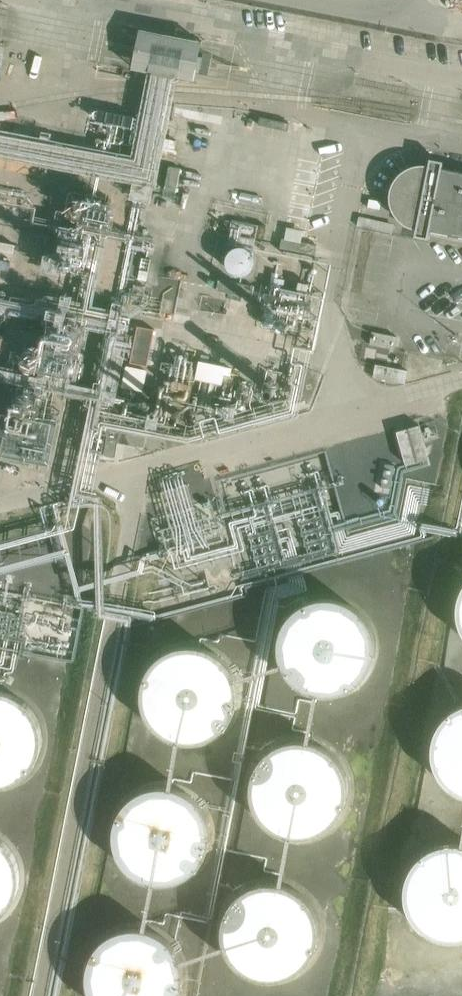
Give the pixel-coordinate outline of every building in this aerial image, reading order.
[(140,30),(132,69),(153,73),(174,78),(194,82),(202,43),(140,30)] [(393,197),(393,201),(394,204),(395,207),(396,210),(398,213),(400,216),(402,219),(405,221),(407,223),(410,225),(414,226),(417,227),(416,231),(430,233),(430,232),(432,232),(449,236),(460,238),(460,237),(461,238),(461,172),(443,168),(443,167),(429,164),(428,169),(425,168),(422,168),(418,169),(415,169),(412,170),(408,172),(406,174),(403,176),(400,178),(398,181),(397,184),(395,187),(394,190),(393,194),(393,197)] [(282,239),(280,250),(315,256),(317,245),(282,239)] [(155,328),(139,325),(132,360),(147,364),(155,328)] [(375,335),(373,347),(395,351),(398,338),(375,335)] [(226,367),(199,362),(195,380),(222,385),(226,367)] [(373,378),(406,384),(408,371),(375,365),(373,378)] [(146,448),(148,436),(108,430),(104,455),(116,458),(119,444),(146,448)] [(69,616),(69,615),(68,609),(66,603),(63,598),(60,594),(54,589),(49,586),(42,584),(36,584),(28,586),(24,587),(19,590),(15,594),(11,598),(8,604),(7,609),(6,615),(7,622),(8,627),(11,632),(14,637),(18,640),(24,644),(30,646),(36,647),(43,646),(49,644),(54,642),(59,638),(62,634),(66,628),(68,621),(69,616)] [(374,649),(375,640),(374,630),(372,621),(367,613),(361,606),(354,600),(346,595),(338,592),(328,591),(319,592),(310,594),(302,598),(294,603),(288,610),(283,617),(279,626),(278,635),(278,644),(280,653),(283,662),(288,670),(294,676),(302,682),(310,686),(319,688),(329,688),(338,687),(347,684),(355,679),(362,673),(367,666),(372,658),(374,649)] [(238,689),(238,688),(236,678),(233,668),(229,660),(223,653),(215,646),(208,643),(198,640),(191,639),(179,640),(170,643),(163,646),(154,653),(149,660),(144,668),(141,677),(140,687),(141,695),(143,705),(147,714),(153,721),(162,728),(170,733),(179,736),(187,736),(198,736),(208,733),(215,729),(223,722),(229,716),(233,708),(236,699),(238,689)] [(44,732),(43,722),(40,712),(36,704),(31,697),(22,690),(14,686),(5,683),(0,683),(0,780),(5,780),(13,777),(23,772),(29,767),(36,759),(40,752),(43,742),(44,732)] [(459,700),(451,705),(444,711),(439,719),(435,727),(432,736),(431,745),(432,754),(435,763),(439,771),(444,778),(451,784),(459,789),(461,790),(461,699),(459,700)] [(347,791),(348,782),(347,773),(344,765),(340,756),(334,749),(328,743),(320,739),(311,736),(302,734),(293,735),(284,737),(276,741),(268,746),(262,753),(257,760),(254,769),(252,778),(252,787),(254,796),(257,804),(262,812),(268,819),(276,824),(284,828),(293,830),(302,830),(311,829),(320,826),(328,821),(335,815),(340,808),(344,800),(347,791)] [(210,830),(210,829),(209,819),(206,810),(202,802),(195,794),(188,788),(178,783),(171,781),(160,780),(149,782),(141,785),(135,788),(128,795),(122,802),(117,811),(114,819),(113,829),(115,839),(117,848),(121,855),(127,862),(135,869),(143,873),(151,876),(158,877),(168,877),(177,875),(186,870),(195,864),(201,857),(206,848),(209,839),(210,830)] [(23,872),(22,863),(19,853),(14,844),(8,837),(1,831),(0,830),(0,914),(7,909),(13,902),(19,892),(22,882),(23,873),(23,872)] [(456,835),(446,836),(437,838),(429,842),(421,847),(415,854),(410,862),(406,870),(405,880),(405,889),(406,898),(410,906),(415,914),(421,921),(429,926),(437,930),(446,932),(456,933),(461,932),(461,836),(456,835)] [(323,931),(323,930),(322,920),(319,911),(316,904),(310,896),(304,890),(295,884),(284,880),(273,878),(262,879),(252,882),(245,886),(236,892),(230,899),(224,908),(221,919),(220,928),(220,937),(223,949),(226,956),(233,965),(239,971),(248,976),(259,981),(269,982),(280,981),(291,978),(298,975),(307,968),(313,961),(318,952),(322,942),(323,931)] [(183,970),(182,961),(179,952),(175,944),(169,936),(162,930),(153,925),(143,922),(134,921),(124,922),(116,924),(108,928),(100,934),(94,941),(89,949),(86,957),(84,968),(85,978),(87,987),(91,995),(175,995),(178,990),(181,980),(183,971),(183,970)]
